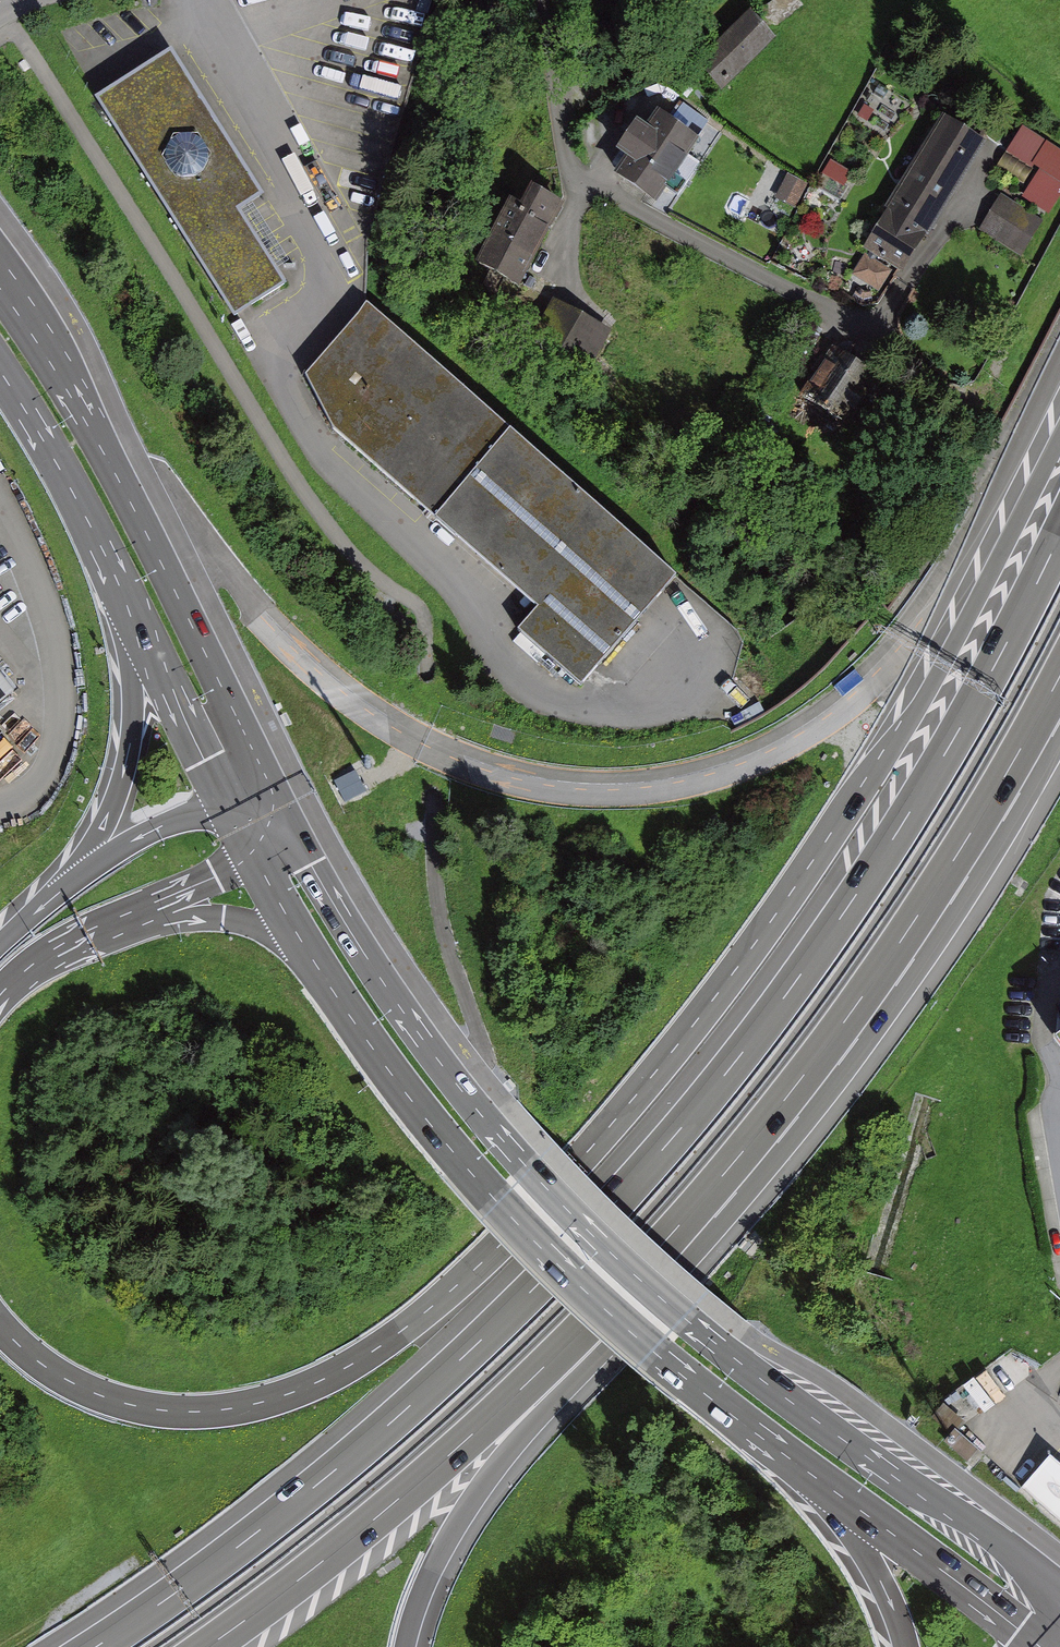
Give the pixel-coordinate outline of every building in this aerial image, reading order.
[(749,15),(698,65),(720,87),(771,37),(749,15)] [(166,63),(90,112),(229,330),(284,296),(238,224),(259,210),(166,63)] [(614,173),(655,201),(701,138),(660,109),(614,173)] [(864,249),(908,274),(987,136),(943,111),(864,249)] [(1054,212),(1059,202),(1059,144),(1023,123),(1001,162),(1031,180),(1023,195),(1054,212)] [(481,259),(521,279),(560,199),(521,179),(481,259)] [(1024,256),(1047,221),(1004,193),(981,227),(1024,256)] [(561,345),(596,361),(615,319),(579,303),(561,345)] [(701,580),(379,304),(316,376),(339,432),(546,609),(528,633),(603,694),(701,580)] [(804,394),(841,421),(871,380),(834,353),(804,394)] [(22,693),(0,668),(0,709),(22,693)] [(356,769),(334,780),(345,803),(367,792),(356,769)] [(958,1426),(943,1439),(966,1462),(980,1448),(958,1426)] [(1022,1486),(1059,1517),(1059,1464),(1049,1454),(1022,1486)]
